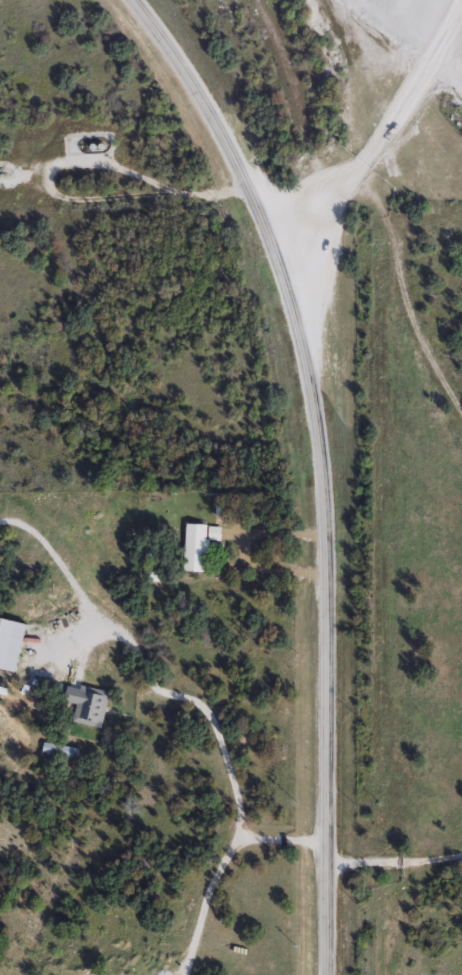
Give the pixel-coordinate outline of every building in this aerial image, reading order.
[(206,540),(205,553),(203,553),(202,571),(181,571),(183,524),(204,525),(203,540),(206,540)] [(207,526),(219,527),(218,540),(206,539),(207,526)] [(12,672),(0,669),(0,619),(23,624),(12,672)] [(79,689),(79,686),(107,692),(99,728),(71,722),(75,704),(62,701),(66,686),(79,689)] [(43,742),(78,748),(76,758),(42,753),(43,742)]
